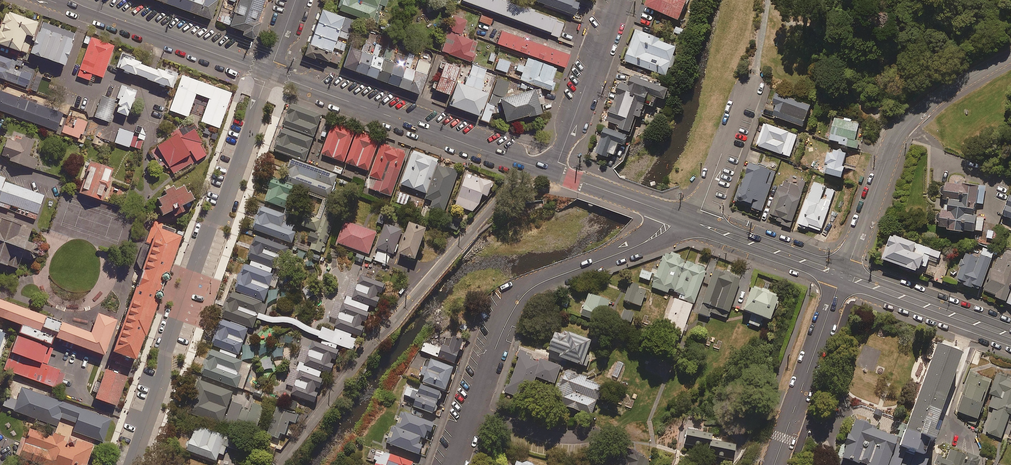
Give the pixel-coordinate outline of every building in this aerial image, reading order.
[(225,0),(165,0),(218,19),(225,0)] [(233,12),(223,9),(219,21),(242,28),(241,32),(254,37),(260,20),(257,19),(263,0),(237,0),(233,12)] [(341,10),(380,24),(388,0),(344,0),(341,10)] [(505,0),(463,0),(462,1),(558,36),(564,21),(505,0)] [(537,7),(581,19),(586,0),(539,0),(537,7)] [(650,4),(688,18),(695,0),(651,0),(650,4)] [(6,8),(0,24),(0,42),(20,49),(26,32),(33,34),(38,20),(6,8)] [(317,21),(339,28),(343,15),(321,8),(317,21)] [(473,18),(458,13),(444,51),(477,63),(486,41),(467,34),(473,18)] [(492,17),(481,14),(479,21),(490,24),(492,17)] [(339,28),(317,21),(313,31),(335,38),(336,34),(347,38),(349,32),(339,28)] [(75,33),(43,22),(40,30),(38,29),(31,51),(65,63),(75,33)] [(677,24),(674,32),(682,35),(685,27),(677,24)] [(688,42),(640,26),(629,59),(678,74),(688,42)] [(502,30),(497,43),(565,67),(570,54),(502,30)] [(335,38),(313,31),(309,43),(331,50),(332,46),(343,50),(346,42),(335,38)] [(87,36),(75,72),(101,80),(112,44),(87,36)] [(354,69),(364,73),(371,53),(367,52),(369,44),(364,42),(361,50),(354,69)] [(331,50),(309,43),(306,52),(338,63),(341,57),(330,53),(331,50)] [(354,69),(361,50),(350,46),(343,65),(354,69)] [(371,53),(364,73),(377,77),(384,57),(378,55),(381,48),(374,46),(371,53)] [(384,57),(377,77),(386,81),(394,61),(389,60),(392,52),(387,50),(384,57)] [(394,61),(386,81),(396,84),(406,55),(397,51),(394,61)] [(176,72),(117,52),(111,69),(170,88),(176,72)] [(415,68),(427,72),(433,56),(421,52),(415,68)] [(0,53),(0,77),(16,83),(21,71),(13,69),(15,64),(24,67),(26,62),(0,53)] [(406,55),(396,84),(407,89),(415,68),(410,66),(414,55),(407,53),(406,55)] [(510,61),(499,57),(495,67),(506,72),(510,61)] [(550,90),(558,67),(528,57),(525,66),(519,64),(516,70),(523,72),(520,80),(550,90)] [(459,66),(445,61),(434,87),(448,93),(459,66)] [(486,68),(473,63),(465,83),(456,80),(448,103),(479,114),(487,91),(479,88),(486,68)] [(415,68),(407,89),(419,93),(427,72),(415,68)] [(178,74),(166,110),(185,116),(193,93),(205,97),(197,121),(217,127),(229,91),(178,74)] [(663,85),(633,74),(629,84),(621,81),(617,92),(621,93),(617,105),(613,104),(607,119),(620,124),(619,126),(631,130),(637,114),(641,116),(646,102),(656,106),(663,85)] [(126,116),(135,90),(120,85),(115,98),(119,99),(115,112),(126,116)] [(0,89),(0,108),(3,109),(9,92),(0,89)] [(535,89),(500,98),(507,122),(542,113),(535,89)] [(811,105),(777,92),(774,102),(778,104),(774,115),(804,126),(811,105)] [(101,96),(94,116),(108,121),(115,100),(101,96)] [(28,115),(30,115),(35,102),(24,99),(21,109),(12,106),(10,112),(27,118),(28,115)] [(282,127),(313,138),(321,115),(290,104),(282,127)] [(54,123),(57,124),(61,111),(51,107),(47,118),(38,115),(36,122),(53,128),(54,123)] [(860,122),(837,116),(831,141),(858,148),(860,140),(856,139),(860,122)] [(81,133),(82,134),(87,121),(77,117),(73,128),(65,125),(62,131),(80,137),(81,133)] [(325,138),(331,123),(326,121),(320,136),(325,138)] [(331,123),(325,138),(327,139),(321,155),(344,163),(355,132),(331,123)] [(798,135),(766,123),(758,145),(790,156),(798,135)] [(136,124),(129,145),(141,149),(148,128),(136,124)] [(168,136),(154,144),(170,172),(186,163),(185,160),(192,156),(195,161),(205,155),(199,143),(201,142),(193,127),(179,135),(175,127),(166,133),(168,136)] [(206,127),(203,137),(216,140),(219,130),(206,127)] [(313,138),(282,127),(274,150),(305,161),(313,138)] [(628,134),(606,127),(597,152),(614,158),(618,146),(623,147),(628,134)] [(34,139),(14,132),(11,138),(7,137),(1,153),(10,156),(9,159),(34,168),(38,158),(28,154),(34,139)] [(367,171),(378,140),(355,132),(344,163),(367,171)] [(406,154),(380,144),(365,188),(369,189),(390,197),(406,154)] [(847,152),(836,148),(835,153),(831,152),(825,171),(843,176),(846,166),(843,165),(847,152)] [(400,185),(427,194),(437,165),(439,161),(412,151),(400,185)] [(85,169),(77,193),(100,200),(105,185),(107,186),(109,180),(107,179),(110,168),(86,160),(83,169),(85,169)] [(301,226),(316,231),(315,234),(309,232),(306,242),(311,244),(309,249),(322,253),(337,211),(325,206),(337,176),(292,160),(284,182),(293,186),(292,190),(321,201),(315,218),(305,214),(301,226)] [(776,170),(752,162),(746,178),(744,178),(737,198),(764,207),(776,170)] [(437,165),(427,194),(425,198),(433,201),(431,207),(443,212),(458,172),(437,165)] [(455,205),(472,212),(479,205),(483,195),(487,196),(492,183),(473,176),(472,178),(466,176),(455,205)] [(0,177),(0,207),(34,218),(43,191),(0,177)] [(284,182),(270,177),(266,188),(269,189),(265,201),(285,208),(292,190),(293,186),(284,182)] [(806,182),(793,177),(791,183),(785,181),(783,186),(780,185),(770,215),(777,218),(776,221),(791,226),(806,182)] [(160,206),(165,215),(176,209),(177,212),(184,208),(182,206),(195,199),(191,192),(190,193),(185,183),(176,188),(174,184),(165,189),(166,192),(157,197),(161,205),(160,206)] [(835,191),(814,183),(810,196),(808,195),(798,222),(821,230),(835,191)] [(985,186),(946,184),(944,211),(942,211),(941,227),(947,227),(947,230),(983,232),(983,216),(974,215),(975,203),(984,204),(985,186)] [(285,213),(261,205),(253,230),(291,243),(295,233),(291,232),(293,226),(282,222),(285,213)] [(19,270),(23,258),(32,261),(38,257),(40,251),(37,245),(28,242),(33,230),(3,219),(1,225),(0,225),(0,263),(19,270)] [(460,223),(452,220),(449,228),(457,231),(460,223)] [(186,233),(151,221),(143,242),(152,245),(142,273),(114,353),(141,362),(169,282),(186,233)] [(376,233),(344,221),(336,243),(368,255),(376,233)] [(425,229),(408,223),(398,254),(414,260),(425,229)] [(401,229),(383,224),(376,248),(394,254),(401,229)] [(999,232),(988,230),(987,238),(998,240),(999,232)] [(925,267),(929,256),(938,259),(941,252),(891,234),(883,259),(918,272),(920,265),(925,267)] [(994,252),(983,248),(980,258),(966,253),(956,281),(980,290),(994,252)] [(1003,253),(1001,259),(998,257),(993,270),(991,269),(983,290),(997,295),(996,297),(1006,301),(1010,286),(1010,255),(1003,253)] [(676,261),(672,260),(673,257),(665,254),(652,287),(668,293),(669,290),(674,292),(685,261),(677,258),(676,261)] [(930,263),(926,274),(935,278),(934,281),(941,284),(951,260),(942,257),(938,266),(930,263)] [(685,261),(674,292),(678,293),(676,297),(693,304),(707,269),(685,261)] [(278,272),(248,262),(240,286),(270,296),(278,272)] [(651,273),(641,270),(639,277),(649,281),(651,273)] [(740,279),(714,270),(699,314),(709,317),(710,312),(727,318),(740,279)] [(346,298),(369,306),(375,308),(378,298),(375,298),(377,293),(380,294),(383,284),(359,276),(357,282),(350,280),(344,297),(346,298)] [(646,290),(631,284),(625,300),(640,306),(646,290)] [(313,285),(302,291),(307,299),(317,293),(313,285)] [(751,287),(742,310),(752,314),(749,323),(760,327),(764,318),(770,320),(778,297),(751,287)] [(269,299),(236,290),(229,314),(261,324),(269,299)] [(610,301),(588,294),(581,315),(603,322),(610,301)] [(0,296),(0,315),(110,353),(122,319),(100,311),(94,329),(28,306),(0,296)] [(569,300),(560,297),(557,304),(566,307),(569,300)] [(693,304),(676,297),(663,332),(680,339),(693,304)] [(334,327),(360,336),(363,327),(360,326),(361,322),(365,323),(369,313),(366,312),(369,306),(346,298),(344,304),(335,301),(329,317),(336,320),(334,327)] [(634,314),(624,310),(620,319),(630,323),(634,314)] [(259,329),(226,318),(218,344),(251,355),(259,329)] [(3,369),(53,387),(60,367),(50,363),(45,361),(51,343),(16,331),(3,369)] [(585,356),(590,342),(564,333),(563,336),(554,333),(548,351),(559,354),(558,358),(586,367),(589,357),(585,356)] [(421,351),(454,364),(459,350),(461,351),(464,342),(452,337),(448,348),(440,345),(439,349),(424,343),(421,351)] [(320,371),(329,374),(333,364),(330,363),(331,359),(334,360),(338,350),(335,350),(336,346),(321,341),(320,343),(311,340),(309,347),(302,345),(296,363),(299,364),(320,371)] [(250,359),(216,347),(207,373),(241,385),(250,359)] [(892,436),(854,422),(844,448),(841,446),(835,464),(926,464),(929,456),(925,454),(930,440),(934,442),(937,434),(934,433),(961,356),(936,347),(908,426),(897,422),(892,436)] [(530,359),(530,357),(520,353),(507,393),(518,397),(519,392),(529,395),(535,377),(554,383),(560,366),(539,359),(538,362),(530,359)] [(424,376),(421,382),(444,391),(453,369),(426,359),(420,375),(424,376)] [(320,371),(299,364),(296,371),(291,369),(286,385),(292,388),(290,395),(314,403),(317,393),(314,392),(316,387),(318,388),(321,380),(318,379),(320,371)] [(104,368),(94,397),(116,404),(126,376),(104,368)] [(602,385),(563,370),(551,402),(591,416),(602,385)] [(991,379),(971,372),(958,412),(969,416),(967,422),(976,425),(991,379)] [(997,374),(990,393),(993,394),(989,406),(993,408),(985,432),(1001,438),(1010,414),(1010,379),(997,374)] [(239,390),(204,378),(193,410),(227,422),(239,390)] [(436,406),(439,400),(441,398),(441,393),(421,385),(420,387),(408,383),(404,395),(416,399),(413,407),(433,414),(434,412),(436,410),(436,406)] [(6,396),(3,402),(1,401),(0,403),(0,409),(6,411),(7,408),(57,426),(60,417),(76,422),(74,431),(103,441),(111,419),(22,387),(18,400),(6,396)] [(297,415),(274,407),(266,434),(278,438),(279,434),(284,435),(288,421),(294,423),(297,415)] [(420,436),(424,438),(427,432),(430,433),(433,424),(400,413),(399,416),(395,415),(394,419),(398,420),(395,427),(420,436)] [(24,444),(46,451),(41,464),(43,464),(87,464),(93,445),(30,424),(24,444)] [(188,448),(187,450),(217,460),(219,453),(223,455),(227,446),(236,449),(240,440),(196,425),(191,441),(188,442),(187,444),(188,448)] [(421,446),(417,444),(420,436),(395,427),(391,426),(389,434),(385,432),(383,437),(387,439),(385,443),(418,454),(421,446)] [(712,435),(688,430),(685,444),(710,448),(712,435)] [(734,459),(736,445),(711,442),(709,456),(734,459)] [(622,448),(615,464),(647,464),(649,460),(622,448)] [(412,462),(376,450),(373,460),(376,461),(375,464),(411,464),(412,462)] [(965,455),(950,450),(946,461),(936,457),(933,464),(961,464),(965,455)] [(961,464),(978,464),(980,458),(965,453),(965,455),(961,464)]
